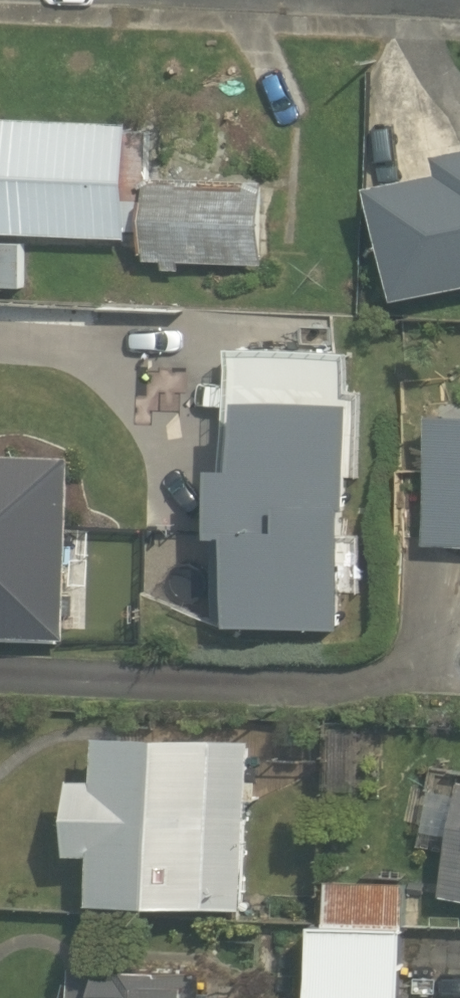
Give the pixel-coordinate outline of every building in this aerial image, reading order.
[(136,234),(136,226),(153,227),(157,140),(146,116),(2,108),(0,152),(0,227),(136,234)] [(459,287),(459,179),(387,195),(409,298),(459,287)] [(30,235),(0,234),(0,282),(28,283),(30,235)] [(262,450),(229,476),(220,615),(347,623),(361,400),(265,394),(262,450)] [(444,399),(428,546),(459,547),(459,400),(444,399)] [(79,635),(87,448),(0,444),(0,631),(79,635)] [(87,845),(109,846),(106,896),(256,903),(265,735),(115,727),(113,769),(91,768),(87,845)] [(379,878),(377,921),(330,918),(327,994),(402,997),(410,997),(416,880),(379,878)] [(74,961),(72,997),(228,997),(229,966),(74,961)]
